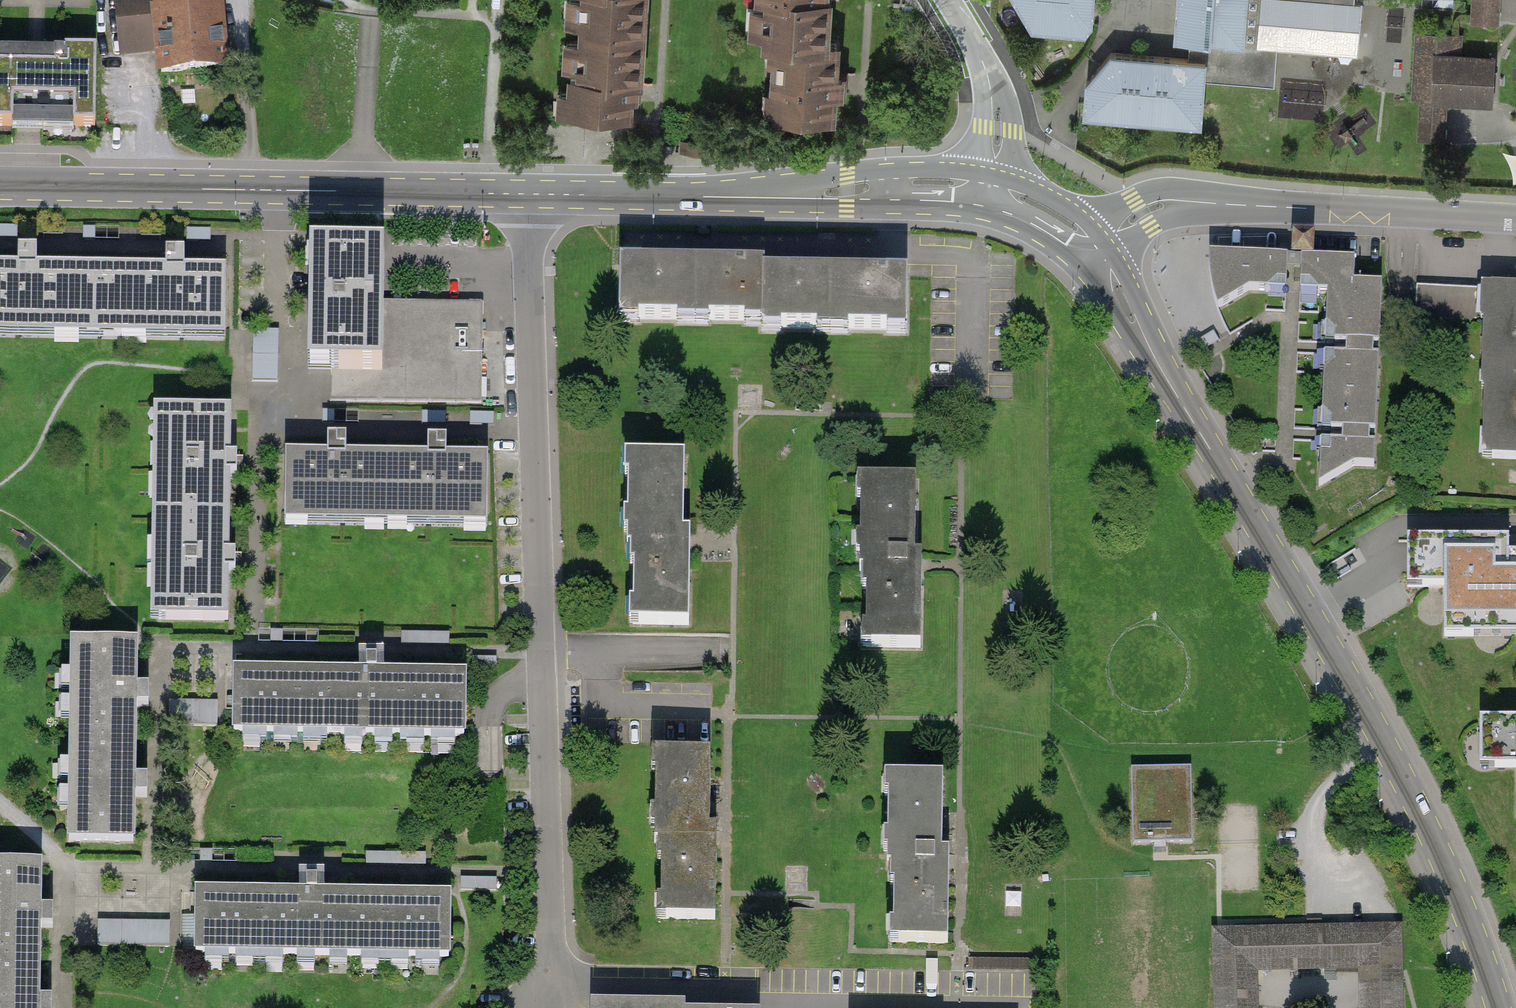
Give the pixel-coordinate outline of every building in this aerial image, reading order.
[(124,59),(153,56),(155,75),(229,67),(222,0),(208,2),(207,0),(117,0),(124,59)] [(567,113),(634,117),(635,94),(636,82),(638,82),(643,0),(579,0),(575,77),(569,76),(567,113)] [(765,44),(775,44),(772,114),(831,117),(833,89),(835,47),(826,47),(828,0),(767,0),(765,44)] [(1029,29),(1087,33),(1089,0),(1010,0),(1029,29)] [(1186,58),(1106,53),(1082,81),(1080,117),(1198,126),(1202,79),(1272,84),(1274,50),(1358,56),(1362,0),(1172,0),(1169,38),(1188,39),(1186,58)] [(1469,20),(1496,21),(1497,0),(1470,0),(1469,20)] [(1460,36),(1414,33),(1410,100),(1417,101),(1414,134),(1441,135),(1444,102),(1489,105),(1492,57),(1459,55),(1460,36)] [(12,126),(13,117),(27,117),(32,117),(41,117),(41,126),(44,126),(44,117),(73,117),(72,127),(95,128),(96,52),(54,51),(54,68),(27,68),(0,68),(0,125),(12,126)] [(683,152),(711,152),(712,141),(683,141),(683,152)] [(0,226),(0,239),(18,239),(18,226),(0,226)] [(96,227),(82,227),(82,240),(96,240),(96,227)] [(211,228),(186,228),(186,241),(211,242),(211,228)] [(1292,256),(1312,257),(1313,237),(1293,236),(1292,256)] [(483,311),(384,310),(384,251),(312,250),(311,370),(330,370),(329,402),(482,404),(483,311)] [(1288,257),(1209,254),(1210,281),(1213,295),(1217,310),(1249,291),(1269,292),(1278,283),(1287,283),(1288,257)] [(1356,260),(1301,258),(1300,284),(1309,284),(1317,293),(1326,294),(1325,326),(1333,335),(1333,344),(1345,345),(1374,346),(1380,346),(1381,314),(1382,284),(1355,283),(1356,260)] [(690,265),(621,265),(620,321),(764,323),(763,333),(906,335),(907,276),(843,275),(764,274),(764,266),(690,265)] [(0,268),(0,336),(224,339),(225,271),(181,270),(36,268),(0,268)] [(1416,286),(1415,317),(1484,319),(1485,289),(1416,286)] [(1478,457),(1515,458),(1515,290),(1485,289),(1484,319),(1478,457)] [(256,333),(255,382),(279,383),(280,333),(256,333)] [(1329,431),(1341,432),(1341,441),(1329,441),(1329,452),(1319,452),(1318,487),(1354,466),(1375,467),(1376,443),(1370,443),(1370,433),(1376,433),(1379,356),(1374,356),(1374,346),(1345,345),(1345,354),(1332,354),(1332,364),(1323,372),(1321,413),(1330,422),(1329,431)] [(230,411),(152,409),(149,623),(227,624),(228,562),(230,464),(230,411)] [(325,455),(283,455),(282,527),(485,528),(486,458),(444,457),(444,439),(435,439),(424,439),(424,456),(345,456),(346,438),(336,438),(326,438),(325,455)] [(684,537),(685,461),(626,460),(625,536),(632,536),(631,627),(692,628),(693,537),(684,537)] [(914,559),(915,483),(856,482),(855,558),(862,558),(860,649),(921,650),(922,559),(914,559)] [(1506,540),(1407,541),(1408,590),(1446,590),(1446,637),(1515,636),(1515,555),(1506,556),(1506,540)] [(137,643),(68,642),(65,842),(134,843),(135,787),(136,696),(137,643)] [(467,673),(232,670),(231,733),(466,737),(467,673)] [(1479,719),(1479,768),(1515,768),(1515,719),(1479,719)] [(707,829),(708,753),(649,752),(648,828),(655,829),(653,919),(714,920),(715,829),(707,829)] [(1188,770),(1127,771),(1129,845),(1190,843),(1188,770)] [(941,854),(942,777),(883,776),(882,853),(889,853),(888,944),(949,945),(950,854),(941,854)] [(0,862),(0,1007),(41,1007),(41,999),(42,918),(43,863),(0,862)] [(453,891),(196,887),(195,954),(452,957),(453,942),(453,891)] [(99,947),(171,947),(171,923),(99,923),(99,947)] [(1210,1007),(1256,1007),(1255,976),(1362,973),(1363,1007),(1400,1007),(1398,928),(1209,932),(1210,1007)] [(1038,959),(968,958),(968,970),(1038,971),(1038,959)]
